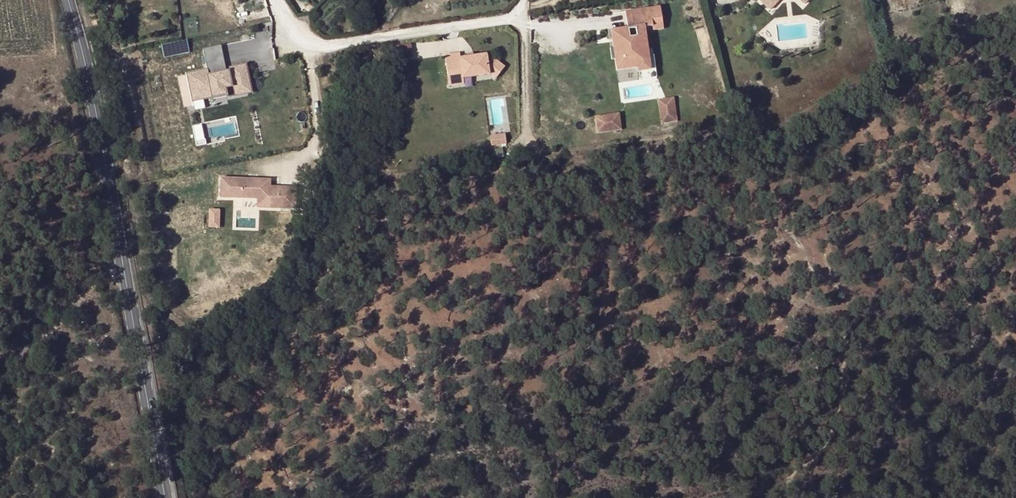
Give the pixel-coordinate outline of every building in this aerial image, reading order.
[(773,0),(761,0),(760,2),(772,11),(780,0),(774,0),(773,0)] [(616,47),(618,62),(624,61),(626,71),(641,69),(641,74),(653,72),(651,58),(647,30),(655,29),(656,33),(667,31),(663,9),(628,14),(631,32),(632,40),(623,41),(624,46),(616,47)] [(614,32),(616,47),(624,46),(623,41),(632,40),(631,32),(618,34),(617,32),(614,32)] [(396,57),(411,56),(411,44),(395,45),(396,57)] [(225,71),(221,51),(204,54),(207,70),(219,68),(220,72),(225,71)] [(496,78),(504,67),(495,60),(487,61),(486,55),(473,57),(467,58),(460,59),(460,54),(445,56),(447,73),(455,72),(454,70),(462,69),(463,78),(491,74),(496,78)] [(641,74),(643,82),(660,80),(656,57),(651,58),(653,72),(641,74)] [(618,62),(619,72),(626,71),(624,61),(618,62)] [(219,68),(207,70),(188,74),(193,100),(210,97),(210,100),(224,97),(223,89),(232,87),(234,96),(251,92),(246,64),(227,68),(228,70),(225,71),(220,72),(219,68)] [(455,72),(447,73),(449,86),(464,83),(463,78),(462,69),(454,70),(455,72)] [(658,101),(661,125),(677,122),(674,99),(658,101)] [(596,118),(598,135),(622,131),(619,115),(596,118)] [(506,144),(504,135),(490,137),(491,146),(506,144)] [(221,178),(220,197),(257,199),(270,199),(270,195),(280,195),(279,208),(295,209),(296,188),(270,187),(270,180),(221,178)] [(279,208),(280,195),(270,195),(270,199),(257,199),(257,208),(279,208)] [(220,227),(221,211),(211,211),(210,227),(220,227)]
